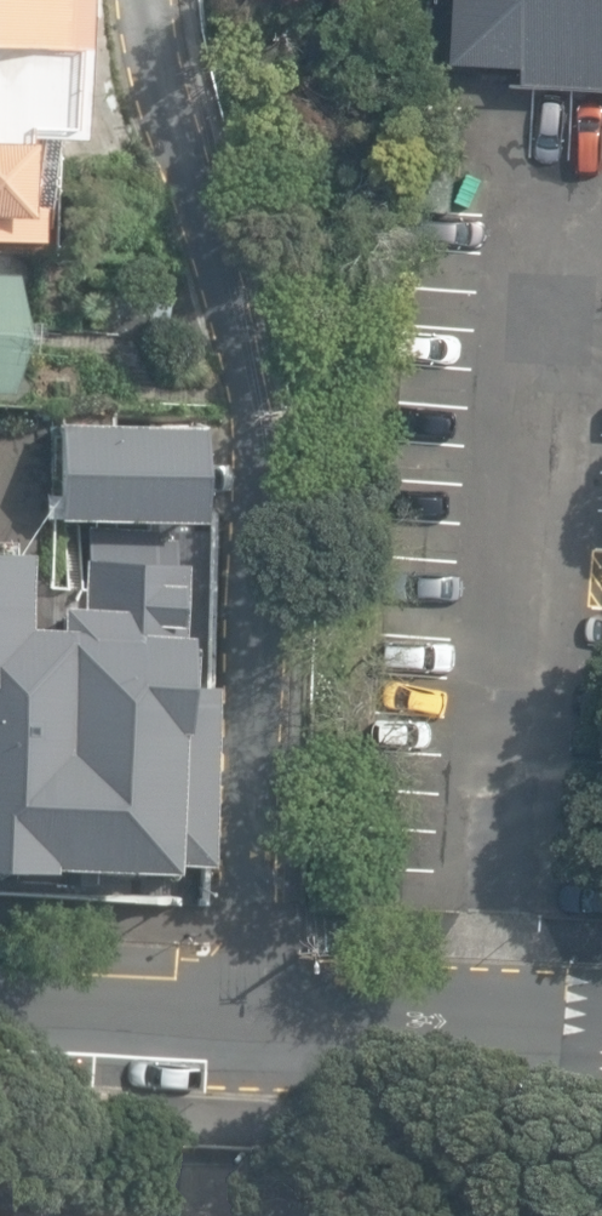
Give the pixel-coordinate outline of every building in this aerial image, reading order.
[(46,234),(52,130),(76,131),(83,0),(0,0),(0,232),(46,234)] [(461,55),(531,59),(529,82),(601,86),(601,0),(464,0),(461,55)] [(0,270),(0,392),(14,392),(29,271),(0,270)] [(205,513),(203,417),(61,419),(61,516),(205,513)] [(0,548),(0,870),(6,866),(11,862),(14,857),(52,860),(53,857),(174,861),(174,857),(213,859),(217,681),(188,681),(190,626),(183,625),(185,558),(175,558),(177,530),(92,527),(87,602),(63,601),(61,623),(30,622),(34,548),(0,548)]
